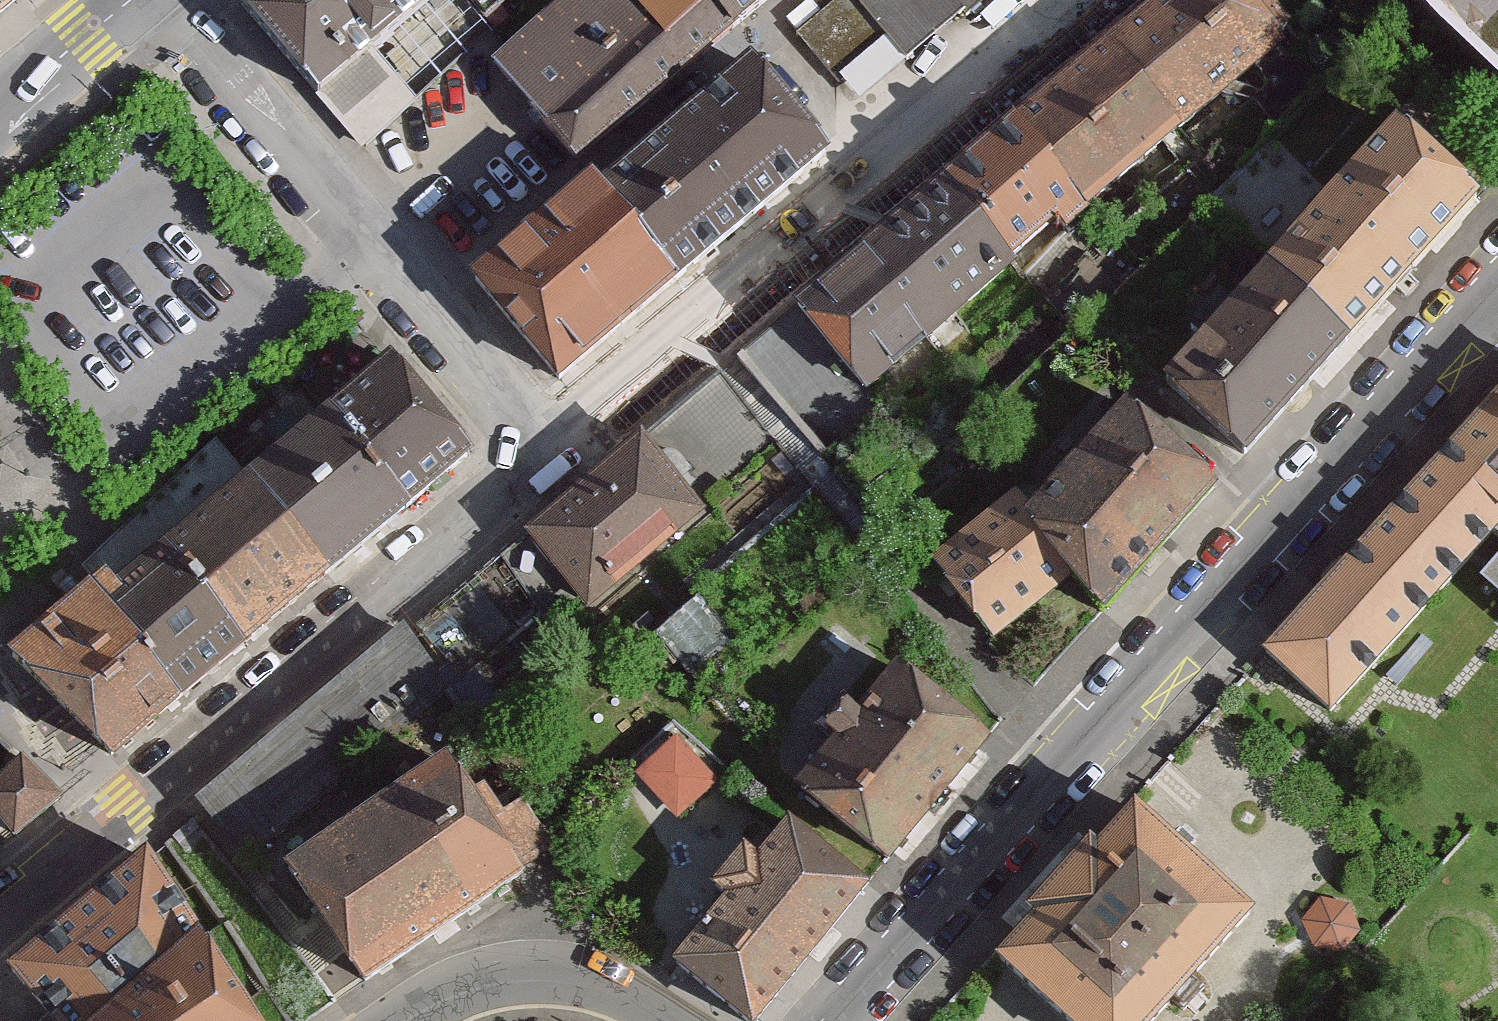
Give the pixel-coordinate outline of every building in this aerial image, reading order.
[(17,0),(0,0),(0,14),(17,0)] [(315,93),(424,0),(234,0),(315,93)] [(488,57),(570,157),(736,23),(717,0),(558,0),(488,57)] [(736,23),(764,0),(717,0),(736,23)] [(807,28),(830,54),(872,18),(857,0),(840,0),(807,28)] [(872,18),(910,61),(982,0),(857,0),(872,18)] [(1255,0),(1159,0),(1119,34),(1191,118),(1286,37),(1255,0)] [(1497,92),(1497,0),(1389,0),(1497,92)] [(1191,118),(1119,34),(990,144),(1062,228),(1191,118)] [(596,181),(677,276),(827,148),(746,54),(596,181)] [(1480,196),(1396,119),(1268,258),(1352,335),(1480,196)] [(1062,228),(990,144),(895,224),(967,308),(1062,228)] [(556,379),(677,276),(596,181),(589,174),(468,276),(556,379)] [(967,308),(895,224),(795,309),(867,393),(967,308)] [(1352,335),(1268,258),(1159,375),(1243,452),(1352,335)] [(795,309),(746,351),(818,435),(867,393),(795,309)] [(404,501),(464,448),(382,355),(322,408),(404,501)] [(1450,446),(1497,490),(1497,394),(1450,446)] [(1216,488),(1126,407),(1011,517),(1062,580),(1101,610),(1216,488)] [(327,569),(404,501),(322,408),(244,476),(327,569)] [(702,506),(642,437),(525,538),(585,607),(702,506)] [(1497,528),(1497,490),(1450,446),(1264,651),(1331,712),(1487,540),(1497,528)] [(242,644),(327,569),(244,476),(160,551),(167,559),(242,644)] [(931,560),(993,636),(1062,580),(1011,517),(1000,504),(931,560)] [(1487,540),(1497,549),(1497,528),(1487,540)] [(516,546),(428,621),(465,664),(552,589),(516,546)] [(183,696),(242,644),(167,559),(108,611),(183,696)] [(183,696),(108,611),(74,573),(0,638),(0,639),(108,762),(183,696)] [(405,632),(190,797),(228,845),(443,680),(405,632)] [(794,783),(882,856),(983,736),(895,663),(794,783)] [(718,782),(672,739),(635,778),(680,821),(718,782)] [(446,752),(277,861),(357,985),(526,876),(446,752)] [(0,783),(0,823),(16,841),(60,801),(24,761),(0,783)] [(994,959),(1065,1020),(1156,1020),(1250,912),(1129,805),(994,959)] [(749,1020),(755,1020),(867,883),(783,817),(670,958),(749,1020)] [(50,1020),(77,1020),(203,928),(151,852),(9,967),(50,1020)] [(77,1020),(260,1020),(203,928),(77,1020)]
